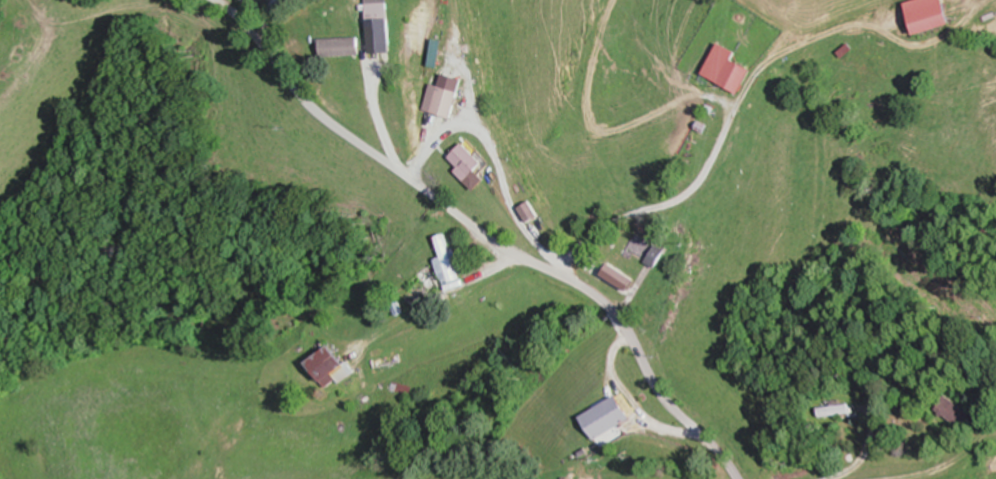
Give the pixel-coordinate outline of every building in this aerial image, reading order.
[(950,0),(918,0),(911,2),(920,35),(956,25),(950,0)] [(369,48),(395,48),(395,27),(369,27),(369,48)] [(326,56),(364,56),(364,38),(326,38),(326,56)] [(440,67),(446,41),(435,39),(429,65),(440,67)] [(755,70),(729,54),(715,77),(741,93),(755,70)] [(461,91),(441,85),(432,111),(453,118),(461,91)] [(450,158),(460,167),(456,170),(467,181),(485,163),(465,143),(450,158)] [(640,255),(658,269),(671,252),(643,231),(626,254),(635,261),(640,255)] [(405,286),(420,305),(447,284),(433,265),(405,286)] [(358,373),(335,345),(312,363),(332,387),(340,380),(344,385),(358,373)] [(600,440),(635,418),(620,395),(585,417),(600,440)] [(941,411),(974,434),(985,418),(952,395),(941,411)] [(823,417),(855,414),(855,405),(822,408),(823,417)]
